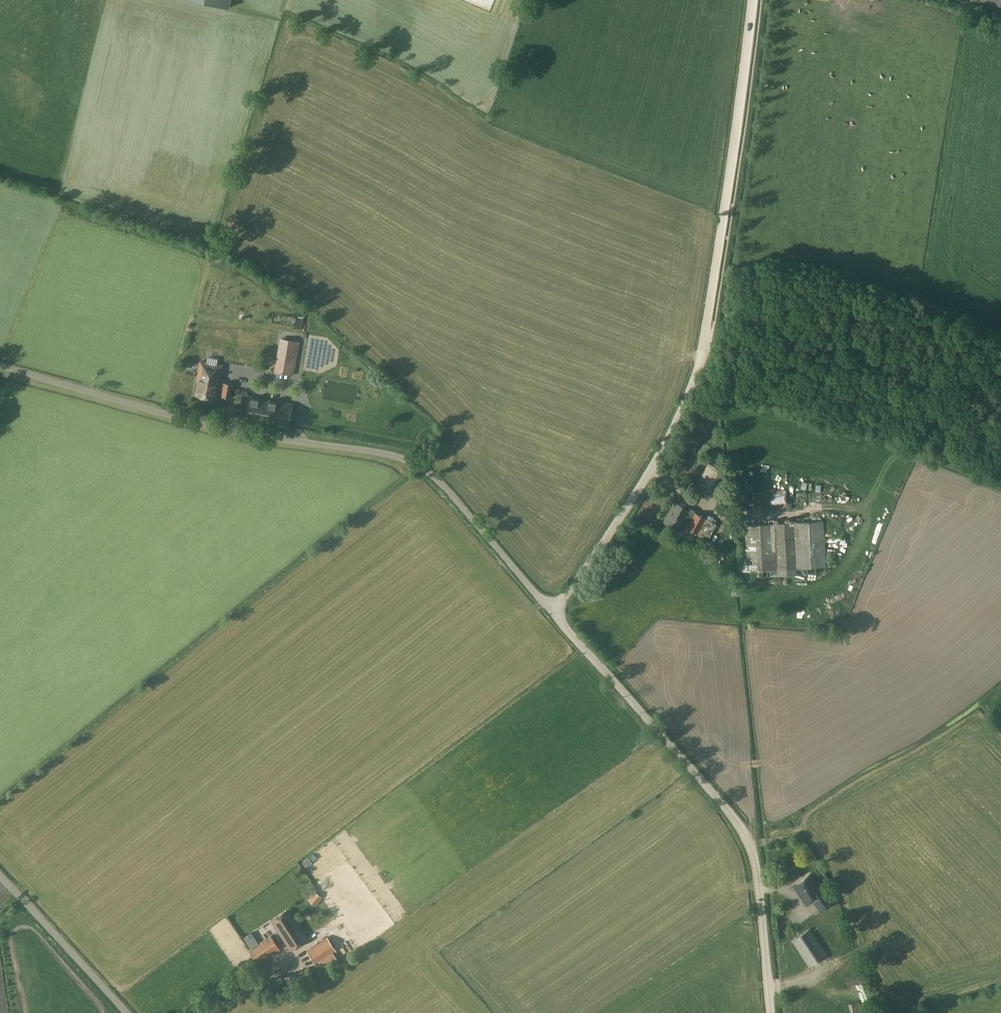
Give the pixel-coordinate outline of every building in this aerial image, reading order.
[(296,317),(294,328),(301,329),(303,318),(304,316),(298,315),(298,317),(296,317)] [(234,366),(248,368),(253,336),(256,336),(258,326),(242,323),(234,366)] [(293,375),(299,342),(282,339),(276,372),(293,375)] [(225,364),(229,348),(216,345),(213,357),(219,358),(218,362),(225,364)] [(198,381),(196,395),(215,399),(217,387),(223,388),(222,396),(230,398),(232,384),(224,382),(224,384),(218,383),(219,376),(221,377),(223,365),(217,364),(218,359),(207,357),(206,362),(200,361),(197,380),(198,381)] [(291,404),(293,397),(283,393),(281,400),(291,404)] [(293,405),(283,403),(250,396),(246,421),(289,429),(293,405)] [(781,492),(767,492),(767,504),(781,505),(781,492)] [(681,502),(679,505),(675,502),(664,522),(678,529),(689,510),(685,508),(686,504),(681,502)] [(708,540),(710,536),(716,524),(694,512),(686,528),(707,539),(708,540)] [(806,568),(816,568),(826,567),(823,521),(794,523),(796,569),(806,568)] [(794,523),(775,524),(778,576),(796,575),(796,569),(794,523)] [(778,576),(775,524),(742,526),(742,530),(745,530),(748,572),(767,570),(767,577),(778,576)] [(819,890),(809,874),(793,885),(806,904),(815,898),(817,901),(815,903),(820,911),(833,902),(823,887),(819,890)] [(316,906),(323,898),(315,891),(308,900),(316,906)] [(291,951),(308,940),(288,909),(271,920),(291,951)] [(827,955),(809,929),(792,941),(809,967),(827,955)] [(258,965),(281,950),(270,936),(247,950),(258,965)] [(316,963),(336,951),(327,938),(308,950),(316,963)] [(293,972),(295,981),(306,978),(304,969),(293,972)] [(862,982),(859,972),(845,977),(848,987),(862,982)] [(854,1003),(848,1004),(850,1012),(857,1012),(862,1012),(860,1001),(854,1003)]
